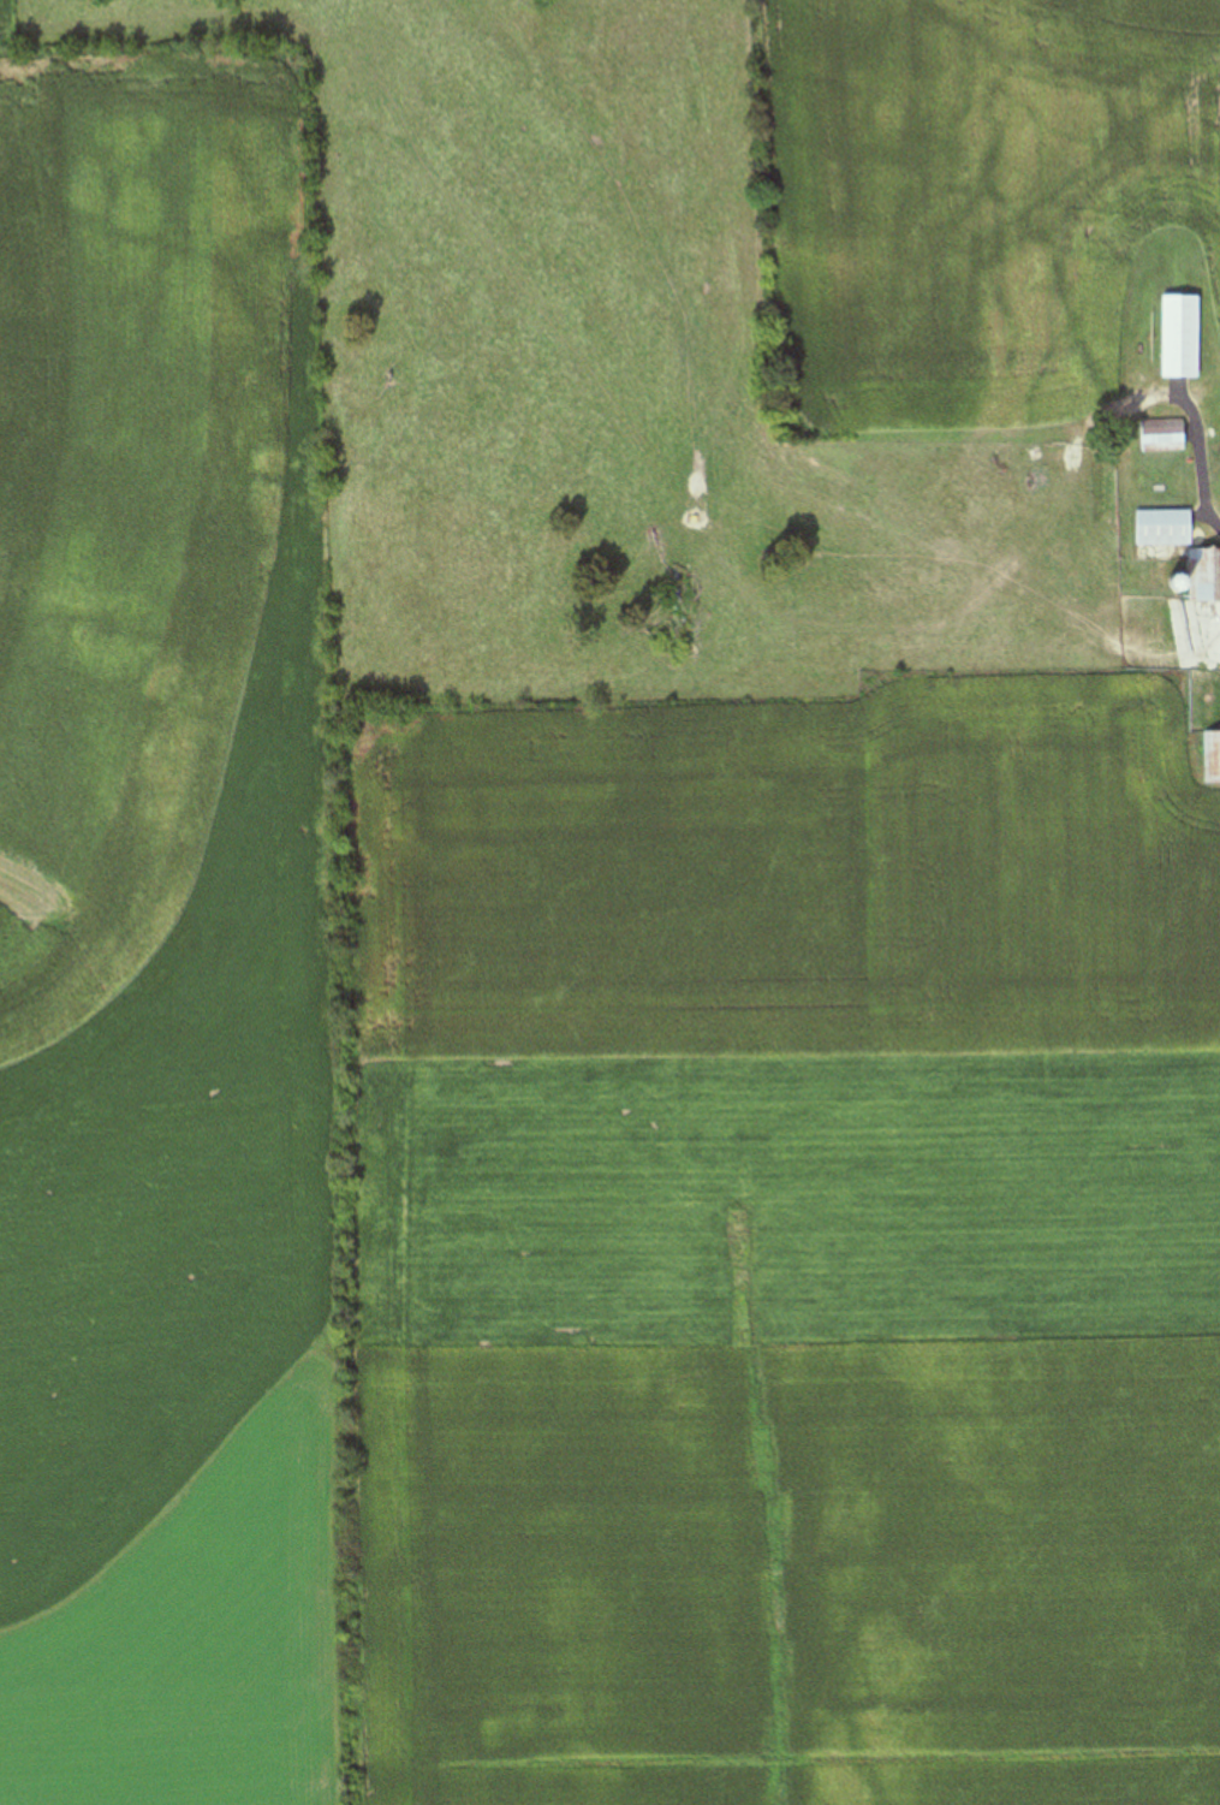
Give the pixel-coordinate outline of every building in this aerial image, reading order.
[(1198,298),(1163,298),(1163,379),(1198,379),(1198,298)] [(1185,452),(1185,421),(1141,421),(1141,452),(1185,452)] [(1191,512),(1137,512),(1137,547),(1191,547),(1191,512)] [(1219,605),(1219,551),(1189,551),(1188,605),(1219,605)] [(1219,786),(1219,734),(1203,734),(1204,786),(1219,786)]
